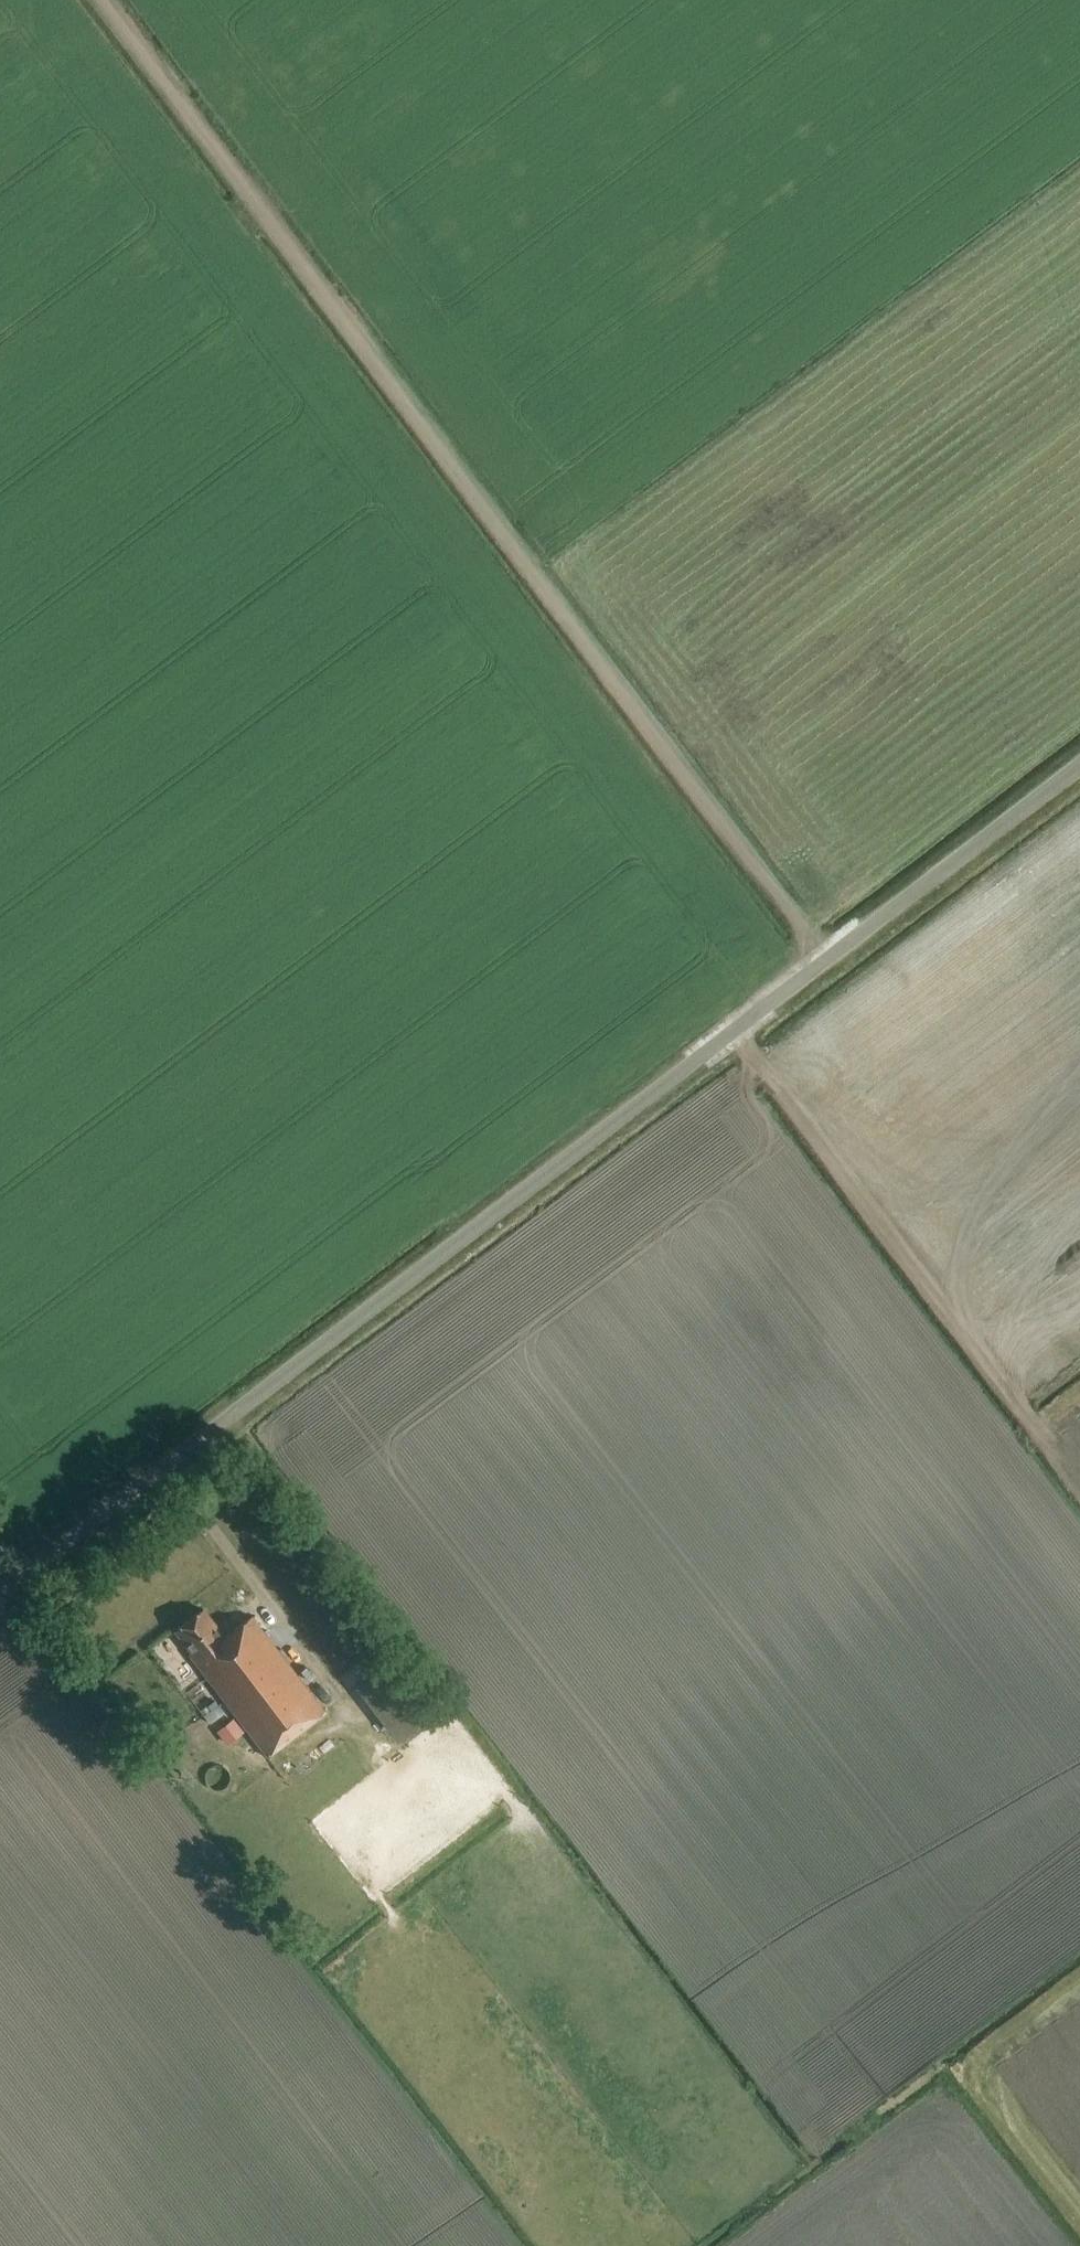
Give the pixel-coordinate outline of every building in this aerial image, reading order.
[(267,1756),(307,1726),(325,1712),(253,1617),(226,1638),(205,1610),(176,1631),(194,1653),(190,1656),(194,1661),(179,1672),(191,1688),(206,1676),(267,1756)] [(234,1719),(218,1732),(228,1745),(245,1732),(234,1719)]
